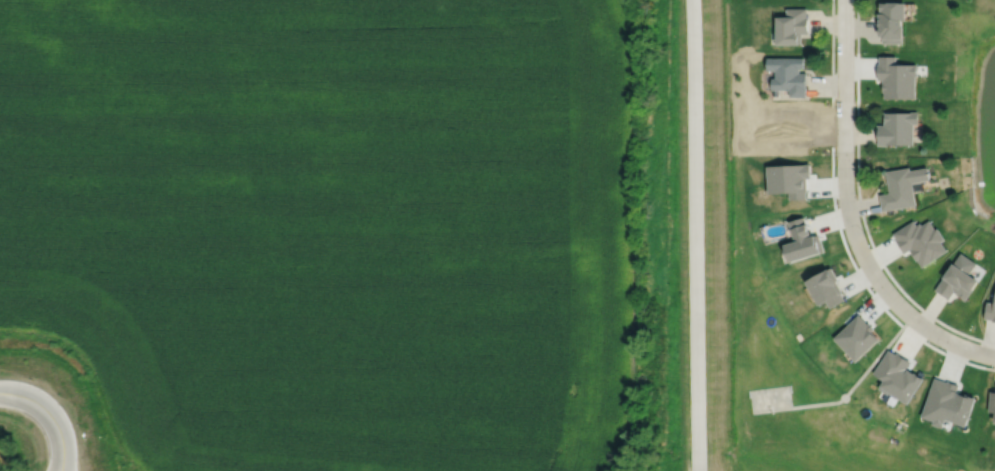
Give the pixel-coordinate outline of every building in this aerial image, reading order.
[(880,3),(880,11),(882,11),(882,13),(879,13),(879,21),(880,21),(880,35),(881,35),(881,37),(883,37),(883,43),(903,43),(903,40),(905,40),(905,27),(903,27),(903,21),(907,21),(907,3),(880,3)] [(777,18),(777,45),(800,45),(800,44),(801,44),(801,33),(809,33),(809,16),(807,16),(807,8),(786,8),(786,18),(777,18)] [(767,58),(768,68),(776,68),(776,76),(772,76),(772,87),(774,87),(774,94),(779,94),(779,87),(790,87),(790,95),(807,94),(807,88),(808,88),(808,70),(800,70),(800,65),(805,65),(805,58),(767,58)] [(878,123),(878,143),(914,143),(914,122),(919,122),(919,109),(885,109),(885,123),(878,123)] [(768,163),(769,190),(790,189),(791,198),(807,197),(807,189),(809,189),(808,176),(812,176),(811,161),(768,163)] [(887,169),(890,191),(880,192),(883,209),(917,203),(913,180),(931,177),(929,165),(911,168),(911,165),(887,169)] [(790,219),(796,239),(786,242),(791,259),(823,250),(820,237),(818,238),(817,233),(808,235),(807,233),(812,231),(809,221),(806,222),(804,215),(790,219)] [(914,218),(893,232),(897,238),(896,239),(904,252),(911,247),(912,248),(911,249),(917,259),(918,258),(923,265),(948,249),(942,240),(946,238),(938,226),(936,227),(930,218),(922,223),(921,221),(917,223),(914,218)] [(955,261),(936,289),(950,298),(955,290),(958,292),(957,293),(966,299),(973,289),(973,290),(981,278),(955,261)] [(808,279),(821,303),(827,299),(831,306),(845,298),(842,292),(843,291),(836,279),(839,278),(832,265),(808,279)] [(988,300),(985,317),(993,318),(993,320),(994,320),(994,301),(988,300)] [(860,313),(835,336),(856,359),(880,338),(872,329),(875,326),(870,321),(869,323),(860,313)] [(889,348),(874,372),(885,379),(879,387),(889,393),(890,391),(909,403),(925,378),(908,367),(912,360),(897,351),(896,353),(889,348)] [(935,377),(922,415),(935,420),(934,423),(944,426),(947,418),(968,425),(978,396),(967,393),(967,394),(962,392),(962,391),(958,390),(960,383),(949,380),(948,381),(935,377)]
